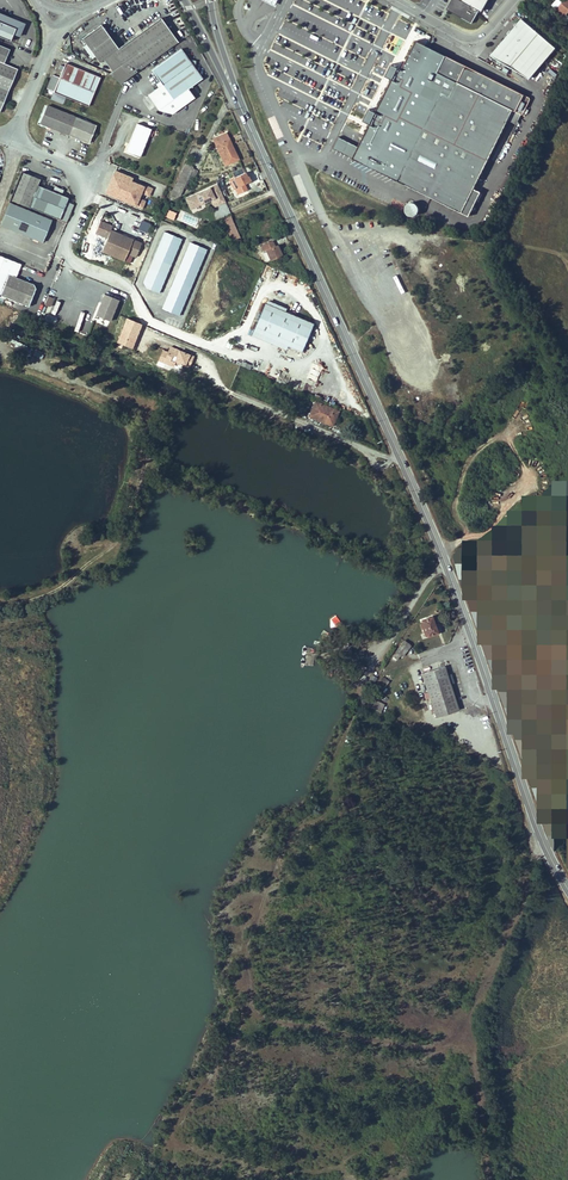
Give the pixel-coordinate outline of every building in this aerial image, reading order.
[(449,9),(463,16),(461,18),(471,24),(485,0),(454,0),(449,9)] [(567,0),(563,0),(557,7),(566,14),(567,12),(567,1),(567,0)] [(0,13),(0,38),(8,41),(11,34),(18,37),(24,23),(0,13)] [(113,53),(130,77),(148,64),(177,44),(178,43),(161,18),(118,49),(101,25),(82,39),(86,44),(84,46),(92,58),(95,56),(99,63),(104,60),(113,53)] [(555,48),(521,19),(490,55),(529,79),(555,48)] [(369,109),(363,121),(370,125),(358,147),(353,159),(461,212),(473,187),(509,117),(512,110),(521,114),(522,115),(530,99),(529,97),(416,42),(402,70),(391,65),(385,77),(392,80),(376,113),(369,109)] [(177,44),(148,64),(151,69),(181,49),(177,44)] [(5,64),(10,50),(0,46),(0,62),(5,64)] [(194,68),(188,67),(189,60),(181,49),(151,69),(162,85),(172,100),(188,89),(202,79),(194,68)] [(58,50),(54,57),(82,70),(85,63),(58,50)] [(113,53),(104,60),(111,71),(109,74),(120,84),(130,77),(113,53)] [(17,69),(5,64),(0,62),(0,110),(17,69)] [(100,78),(66,63),(64,67),(63,71),(59,78),(52,75),(47,88),(54,91),(54,92),(88,106),(100,78)] [(172,100),(162,85),(147,95),(158,110),(172,114),(194,98),(188,89),(172,100)] [(47,105),(39,122),(68,134),(75,118),(47,105)] [(517,121),(521,114),(512,110),(509,117),(517,121)] [(95,126),(75,118),(68,134),(88,143),(95,126)] [(125,152),(139,157),(148,135),(151,136),(153,131),(150,130),(150,129),(136,123),(125,152)] [(238,159),(225,132),(216,137),(226,156),(221,158),(225,165),(238,159)] [(226,156),(216,137),(212,139),(221,158),(226,156)] [(333,149),(353,159),(358,147),(339,138),(333,149)] [(185,163),(176,184),(183,187),(189,174),(195,177),(198,171),(192,168),(192,167),(185,163)] [(241,168),(232,173),(234,177),(243,172),(241,168)] [(112,170),(104,196),(142,209),(145,200),(140,198),(141,194),(149,197),(152,188),(131,181),(132,177),(112,170)] [(10,200),(29,208),(37,185),(40,179),(22,171),(13,194),(10,193),(8,199),(10,200)] [(245,173),(234,177),(238,187),(235,188),(237,193),(246,190),(244,185),(249,182),(245,173)] [(176,184),(175,184),(170,197),(174,198),(179,196),(183,187),(176,184)] [(219,209),(227,206),(217,184),(191,196),(195,206),(210,199),(213,204),(216,202),(219,209)] [(37,185),(29,208),(52,217),(59,220),(68,198),(37,185)] [(473,187),(461,212),(469,216),(481,191),(473,187)] [(186,198),(191,208),(195,206),(191,196),(186,198)] [(10,200),(0,224),(0,225),(42,242),(52,217),(29,208),(10,200)] [(408,201),(402,211),(413,218),(419,208),(408,201)] [(160,221),(169,225),(176,211),(166,207),(160,221)] [(230,216),(218,221),(228,242),(240,237),(230,216)] [(137,229),(147,233),(150,224),(141,220),(137,229)] [(100,221),(95,233),(107,238),(102,252),(124,261),(127,253),(136,257),(142,243),(111,230),(113,226),(100,221)] [(164,231),(143,282),(146,289),(159,294),(181,239),(164,231)] [(272,241),(260,246),(263,252),(266,251),(270,260),(281,255),(277,245),(275,247),(272,241)] [(190,243),(162,308),(179,316),(207,251),(190,243)] [(0,254),(0,295),(29,307),(36,289),(32,282),(15,275),(20,262),(0,254)] [(105,293),(96,314),(110,320),(119,299),(105,293)] [(47,296),(43,304),(49,307),(52,299),(47,296)] [(313,323),(264,303),(252,331),(301,351),(313,323)] [(142,323),(126,317),(116,342),(132,348),(142,323)] [(189,366),(193,356),(170,347),(168,352),(163,350),(158,360),(173,366),(175,361),(189,366)] [(307,383),(312,386),(322,367),(314,363),(307,376),(310,378),(307,383)] [(324,422),(332,425),(338,411),(315,402),(311,413),(315,415),(315,416),(324,420),(324,422)] [(303,416),(306,409),(298,405),(295,412),(303,416)] [(310,416),(324,422),(324,420),(315,416),(315,415),(311,413),(310,416)] [(427,616),(415,620),(422,637),(433,632),(427,616)] [(392,651),(394,653),(397,655),(399,657),(406,646),(399,641),(392,651)] [(439,665),(416,673),(430,717),(452,709),(444,685),(449,683),(445,674),(442,675),(439,665)] [(376,677),(374,681),(382,685),(384,681),(376,677)] [(374,681),(372,685),(380,689),(382,685),(374,681)] [(372,685),(369,689),(377,694),(380,689),(372,685)] [(365,699),(361,706),(375,713),(379,705),(365,699)]
